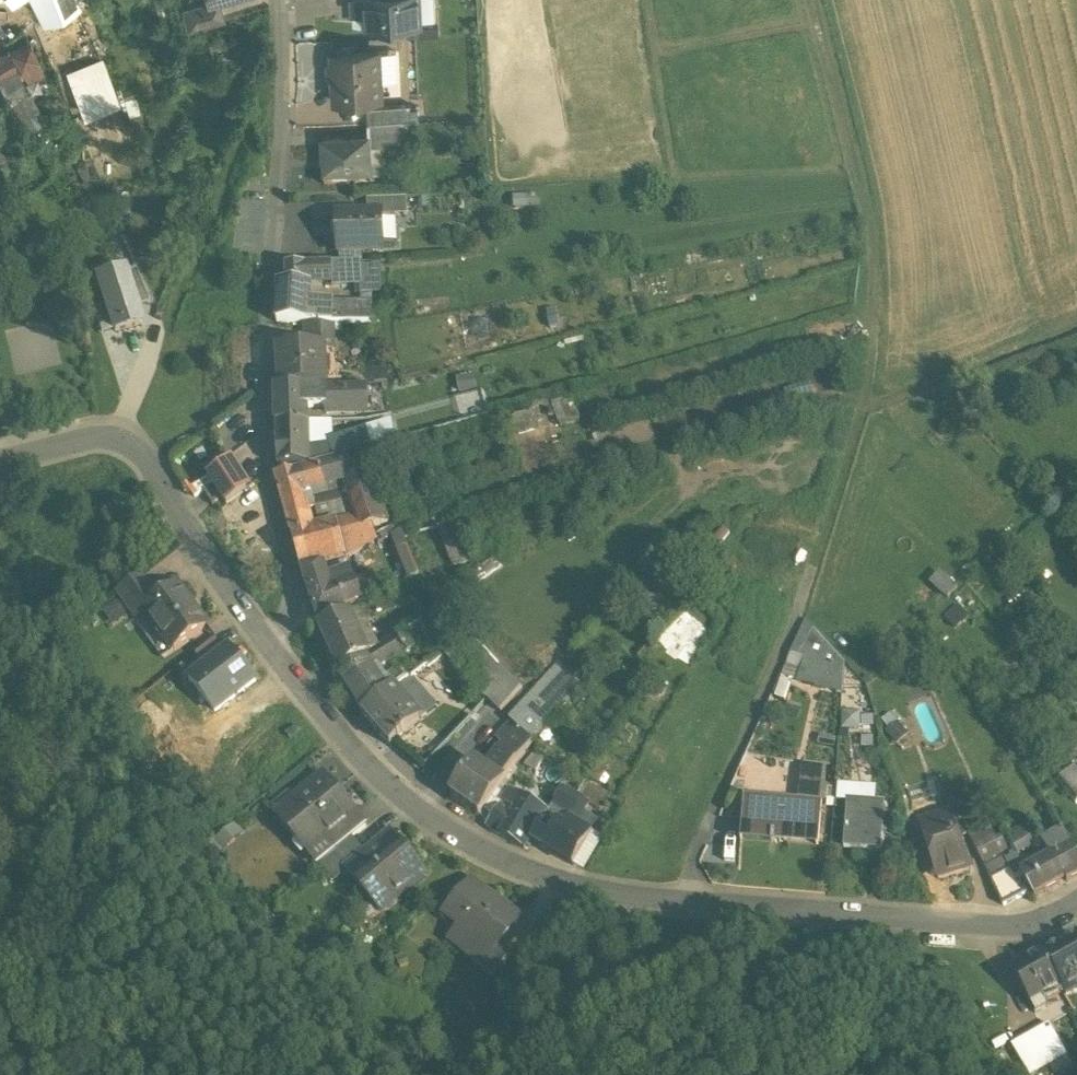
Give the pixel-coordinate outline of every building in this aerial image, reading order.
[(44,20),(78,4),(76,0),(33,0),(44,20)] [(181,5),(186,26),(224,16),(220,0),(198,0),(181,5)] [(353,10),(367,11),(367,25),(420,23),(419,0),(353,0),(353,10)] [(0,58),(0,86),(18,114),(18,113),(29,106),(23,96),(22,82),(17,70),(21,68),(27,80),(43,72),(28,42),(12,51),(7,52),(8,54),(0,58)] [(378,51),(333,53),(334,58),(329,64),(329,73),(335,78),(336,99),(381,97),(378,51)] [(101,63),(70,75),(85,113),(116,101),(101,63)] [(34,104),(29,106),(18,113),(30,129),(44,121),(34,104)] [(410,104),(367,106),(368,122),(411,119),(410,104)] [(411,119),(368,122),(368,135),(369,135),(369,136),(412,134),(411,119)] [(368,135),(322,137),(323,158),(327,158),(328,187),(355,185),(355,180),(371,179),(369,136),(369,135),(368,135)] [(406,200),(367,202),(368,217),(381,217),(381,218),(407,217),(406,200)] [(368,217),(337,219),(339,254),(383,252),(381,218),(381,217),(368,217)] [(361,266),(330,268),(331,287),(361,286),(361,266)] [(330,268),(307,269),(308,288),(310,287),(331,287),(330,268)] [(307,269),(287,270),(288,288),(279,288),(277,327),(320,327),(319,306),(309,306),(310,287),(308,288),(307,269)] [(136,271),(124,276),(135,310),(149,305),(136,271)] [(123,275),(99,283),(107,308),(115,334),(140,326),(123,275)] [(362,306),(319,306),(320,327),(320,328),(333,328),(373,327),(372,307),(371,303),(362,304),(362,306)] [(385,306),(372,307),(373,327),(386,326),(386,313),(385,306)] [(103,338),(115,334),(107,308),(94,312),(103,338)] [(320,328),(305,329),(306,354),(324,353),(324,355),(335,354),(333,328),(320,328)] [(306,354),(280,356),(282,394),(305,393),(326,392),(324,355),(324,353),(306,354)] [(365,390),(307,393),(307,413),(326,411),(327,417),(347,416),(347,410),(366,408),(365,390)] [(282,394),(277,394),(278,431),(308,429),(307,413),(307,393),(305,393),(282,394)] [(571,406),(553,411),(562,434),(579,428),(571,406)] [(392,426),(366,433),(371,451),(372,454),(396,446),(392,426)] [(308,429),(278,431),(279,473),(309,471),(309,454),(308,429)] [(366,433),(329,446),(330,451),(334,463),(371,451),(366,433)] [(330,451),(309,454),(309,471),(309,472),(334,463),(330,451)] [(368,455),(347,462),(352,477),(346,478),(348,485),(375,478),(368,455)] [(347,462),(304,475),(311,495),(341,486),(345,479),(346,478),(352,477),(347,462)] [(230,473),(220,471),(208,481),(214,489),(223,503),(228,510),(247,495),(247,492),(234,472),(231,472),(230,473)] [(304,475),(276,483),(280,501),(286,519),(306,514),(302,501),(311,498),(311,495),(304,475)] [(380,494),(375,478),(348,485),(353,502),(380,494)] [(223,503),(214,489),(204,495),(213,509),(223,503)] [(380,494),(353,502),(357,518),(359,525),(362,535),(373,532),(389,527),(380,494)] [(353,502),(330,508),(334,524),(357,518),(353,502)] [(306,514),(286,519),(301,575),(302,575),(322,569),(347,562),(338,531),(336,531),(312,538),(306,514)] [(357,518),(334,524),(336,531),(338,531),(353,526),(359,525),(357,518)] [(359,525),(353,526),(356,537),(362,535),(359,525)] [(353,526),(338,531),(347,562),(360,555),(356,537),(353,526)] [(458,528),(442,533),(457,574),(473,569),(458,528)] [(362,535),(356,537),(360,555),(378,545),(373,532),(362,535)] [(402,535),(392,541),(398,555),(408,551),(402,535)] [(420,580),(408,551),(398,555),(409,584),(420,580)] [(342,591),(338,582),(328,586),(322,569),(302,575),(301,575),(318,625),(363,606),(363,605),(356,586),(355,585),(348,588),(342,591)] [(481,589),(474,573),(468,576),(474,593),(481,589)] [(373,578),(356,586),(363,605),(380,597),(376,587),(377,587),(373,578)] [(404,578),(389,584),(392,592),(396,590),(407,585),(404,578)] [(345,580),(338,582),(342,591),(348,588),(345,580)] [(407,585),(396,590),(399,597),(401,604),(425,594),(420,580),(409,584),(407,585)] [(141,582),(118,598),(137,624),(146,618),(146,617),(160,607),(141,582)] [(663,607),(648,590),(639,597),(653,614),(663,607)] [(160,607),(146,617),(146,618),(152,626),(149,628),(149,629),(162,648),(164,648),(167,646),(174,657),(208,632),(180,593),(160,607)] [(399,597),(362,612),(368,627),(404,612),(401,604),(399,597)] [(441,611),(411,631),(397,641),(406,654),(407,656),(451,625),(441,611)] [(362,612),(318,631),(340,679),(381,652),(373,637),(372,637),(368,627),(362,612)] [(666,659),(695,668),(708,629),(680,620),(666,659)] [(813,635),(805,627),(795,650),(803,654),(813,635)] [(467,636),(462,630),(454,638),(458,643),(467,636)] [(458,643),(445,654),(466,683),(469,680),(476,687),(474,690),(501,716),(523,692),(470,634),(458,643)] [(828,651),(813,635),(803,654),(824,664),(828,651)] [(340,679),(339,680),(354,705),(380,688),(385,684),(379,675),(378,675),(377,673),(406,654),(397,641),(381,652),(340,679)] [(226,657),(216,643),(192,663),(203,676),(226,657)] [(803,654),(795,650),(791,660),(805,664),(799,685),(818,689),(819,684),(824,664),(803,654)] [(845,669),(828,651),(824,664),(819,684),(823,685),(822,690),(843,695),(845,669)] [(190,686),(217,718),(257,686),(230,654),(226,657),(203,676),(190,686)] [(560,667),(522,709),(528,714),(516,728),(515,729),(534,745),(550,728),(585,690),(560,667)] [(385,684),(380,688),(387,699),(394,693),(405,684),(406,685),(407,684),(399,674),(385,684)] [(380,688),(354,705),(363,718),(387,699),(380,688)] [(387,699),(363,718),(390,750),(421,724),(394,693),(387,699)] [(487,776),(475,768),(452,800),(479,819),(516,765),(535,746),(534,745),(515,729),(516,728),(512,725),(497,741),(507,750),(502,755),(487,776)] [(1057,782),(1076,806),(1076,805),(1076,764),(1057,782)] [(795,806),(746,802),(746,800),(745,800),(741,846),(769,848),(819,852),(822,806),(820,806),(823,775),(798,773),(795,806)] [(323,781),(276,820),(298,846),(314,833),(326,847),(353,825),(332,800),(336,796),(323,781)] [(588,806),(563,792),(563,791),(562,790),(551,810),(576,825),(588,806)] [(547,812),(511,792),(502,805),(515,812),(512,818),(499,810),(486,830),(503,841),(524,853),(547,813),(547,812)] [(885,809),(847,807),(844,854),(882,856),(885,809)] [(969,837),(955,808),(942,814),(944,817),(945,817),(957,843),(969,837)] [(551,810),(542,826),(541,826),(531,843),(573,869),(592,834),(576,825),(551,810)] [(957,843),(945,817),(944,817),(921,825),(939,882),(970,872),(957,843)] [(987,824),(968,832),(969,837),(983,864),(1006,852),(1000,842),(996,844),(987,824)] [(353,825),(326,847),(336,859),(353,844),(363,836),(353,825)] [(1029,829),(1008,841),(1017,856),(1041,842),(1035,834),(1033,836),(1029,829)] [(1024,879),(1021,874),(1012,879),(1022,897),(1030,893),(1034,898),(1066,881),(1067,883),(1076,878),(1076,857),(1063,832),(1042,844),(1048,853),(1022,867),(1027,877),(1024,879)] [(367,860),(348,877),(349,878),(370,903),(383,892),(395,906),(425,881),(391,840),(367,860)] [(336,859),(321,872),(329,881),(338,873),(345,881),(349,878),(348,877),(367,860),(353,844),(336,859)] [(1005,858),(985,868),(989,875),(991,881),(1008,872),(1009,873),(1012,871),(1005,858)] [(991,881),(991,882),(1003,907),(1022,897),(1012,879),(1009,873),(1008,872),(991,881)] [(521,923),(472,886),(450,915),(473,932),(458,952),(483,972),(500,951),(521,923)] [(1076,938),(1056,949),(1055,947),(1042,955),(1064,994),(1067,999),(1076,993),(1076,939),(1076,938)] [(500,951),(483,972),(496,982),(513,961),(500,951)] [(1064,994),(1042,955),(1010,973),(1030,1007),(1042,1000),(1045,1005),(1046,1004),(1064,994)] [(1045,1005),(1042,1000),(1030,1007),(1035,1016),(1048,1008),(1046,1004),(1045,1005)] [(1011,1048),(1027,1074),(1039,1074),(1068,1059),(1049,1026),(1011,1048)]
